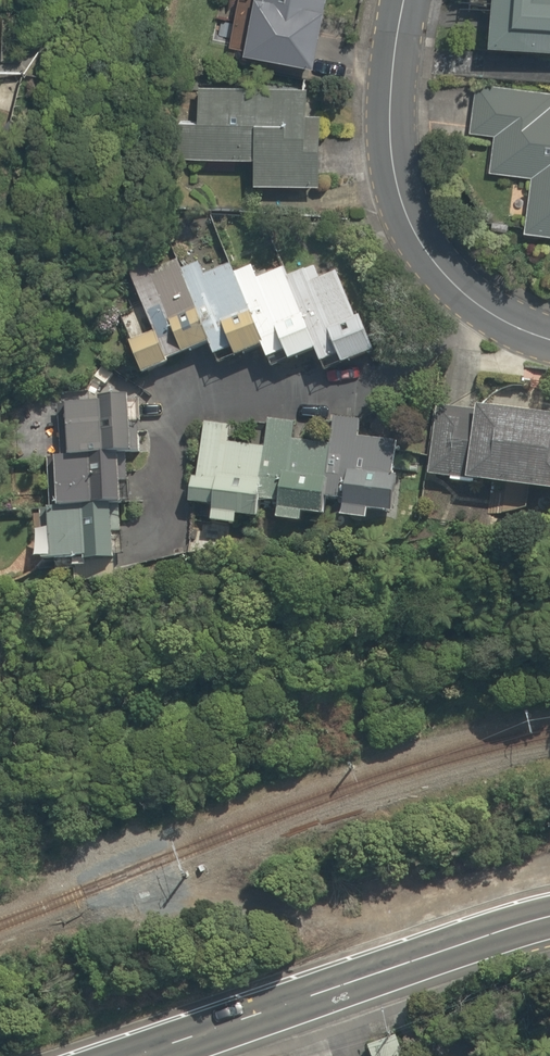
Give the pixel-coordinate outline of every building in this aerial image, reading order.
[(323,0),(248,0),(239,49),(310,63),(323,0)] [(480,39),(549,45),(549,0),(483,0),(480,39)] [(478,79),(474,130),(487,131),(484,170),(527,174),(522,234),(549,237),(549,84),(478,79)] [(313,115),(290,88),(178,85),(176,152),(244,154),(243,180),(312,182),(313,115)] [(197,273),(190,254),(127,279),(134,298),(111,307),(136,370),(201,344),(206,356),(222,349),(226,358),(253,347),(258,359),(276,352),(280,361),(306,350),(311,363),(331,355),(333,362),(368,348),(331,257),(287,275),(283,263),(253,275),(248,263),(231,270),(227,261),(197,273)] [(122,430),(120,390),(91,391),(91,395),(93,452),(137,451),(137,429),(122,430)] [(93,452),(91,395),(50,396),(52,454),(93,452)] [(426,405),(419,476),(549,489),(549,417),(426,405)] [(258,445),(255,500),(265,501),(264,518),(294,520),(295,508),(318,510),(322,438),(289,436),(290,418),(260,416),(258,445)] [(251,500),(254,445),(226,443),(228,422),(195,420),(192,471),(185,470),(183,500),(203,501),(202,519),(230,521),(230,514),(250,515),(251,500)] [(379,441),(337,438),(333,496),(332,514),(360,516),(360,507),(389,508),(392,456),(378,455),(379,441)] [(80,458),(45,460),(47,502),(82,501),(80,458)] [(113,458),(85,459),(87,500),(115,499),(113,458)] [(104,509),(78,510),(78,555),(105,554),(104,509)] [(76,513),(37,513),(37,553),(76,553),(76,513)]
